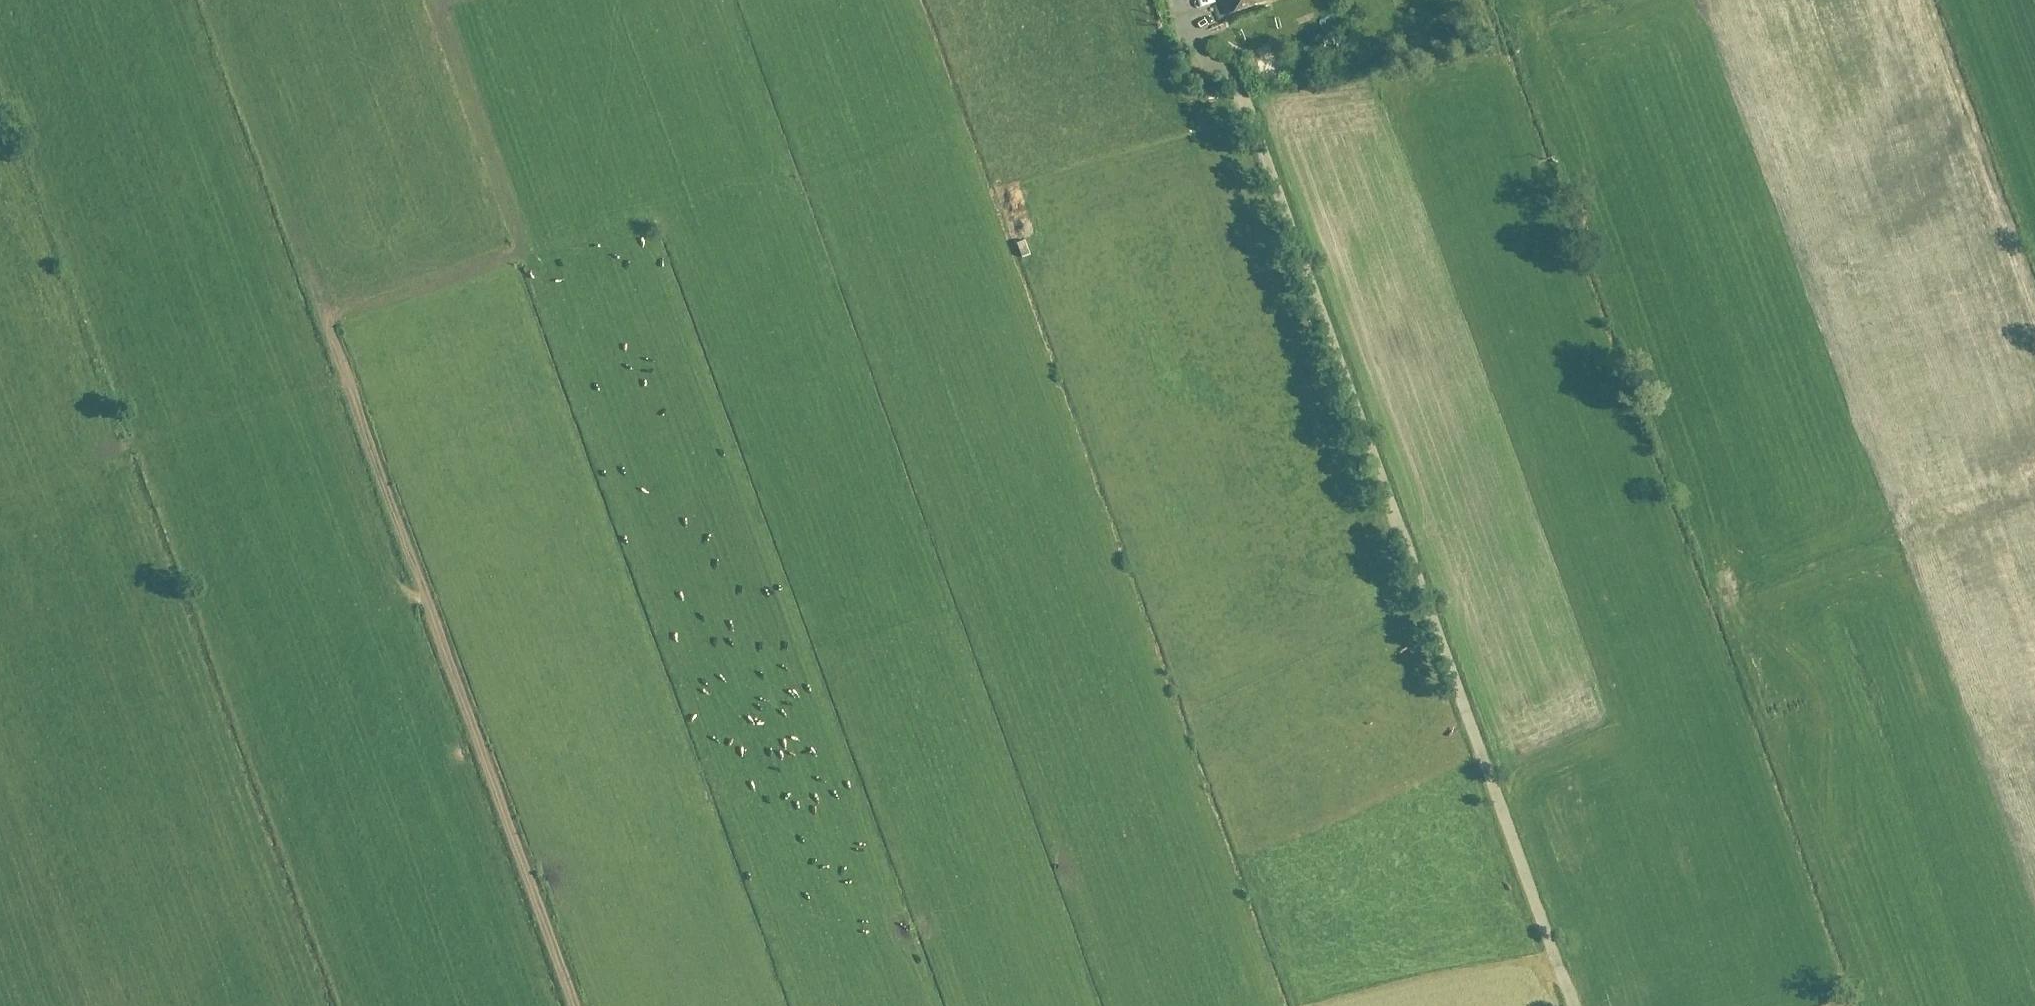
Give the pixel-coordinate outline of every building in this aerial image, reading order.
[(1224,18),(1265,2),(1264,0),(1217,0),(1224,18)]
